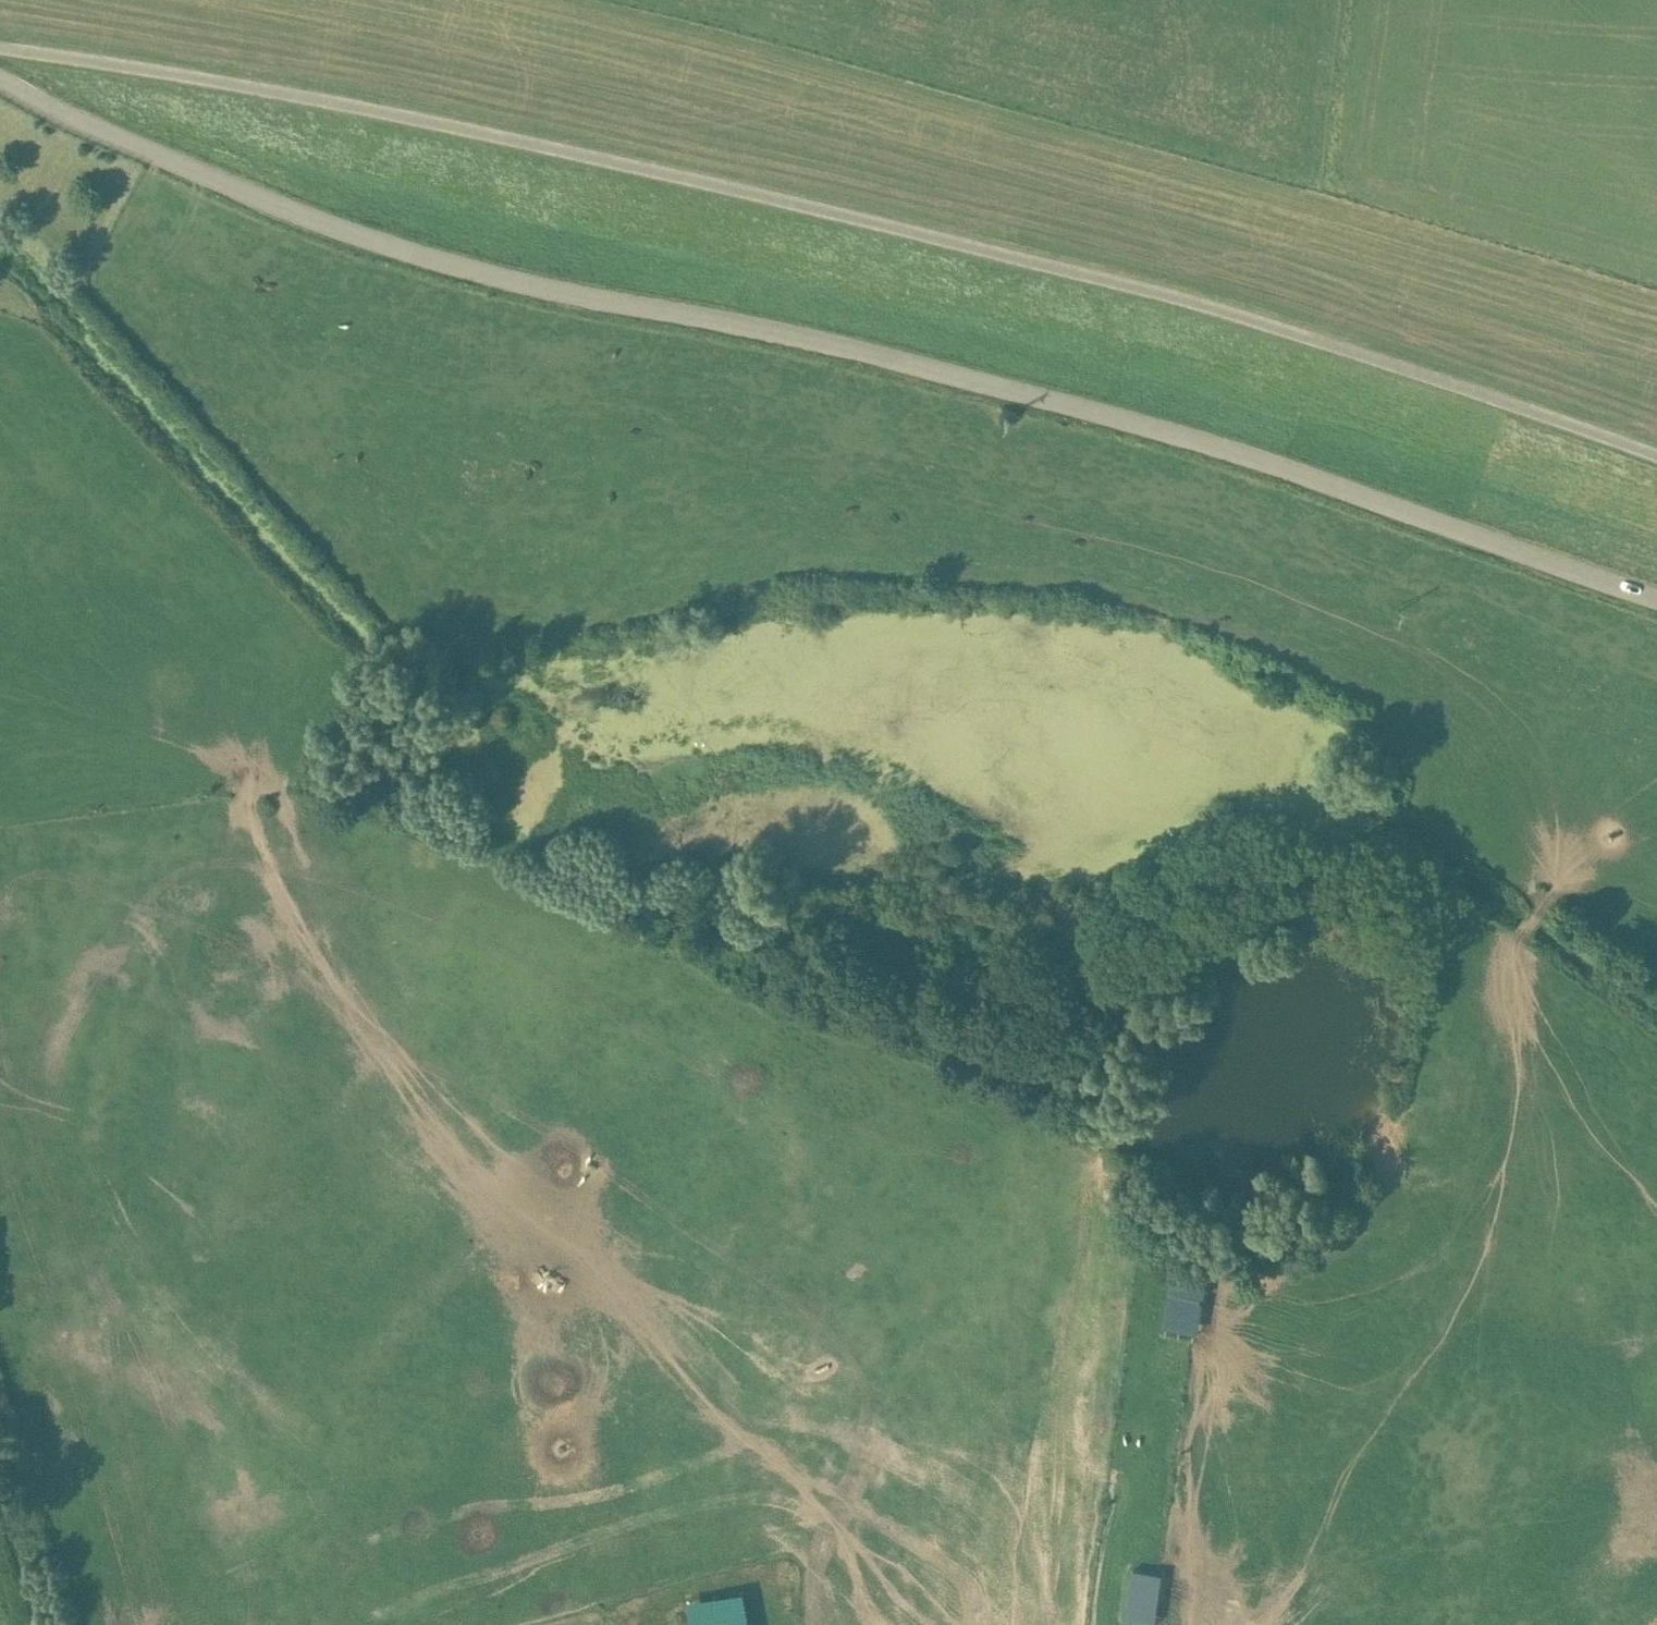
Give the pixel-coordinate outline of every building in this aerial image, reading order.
[(1161,1323),(1194,1331),(1204,1285),(1172,1277),(1161,1323)] [(1154,1617),(1161,1570),(1131,1565),(1123,1613),(1154,1617)]
